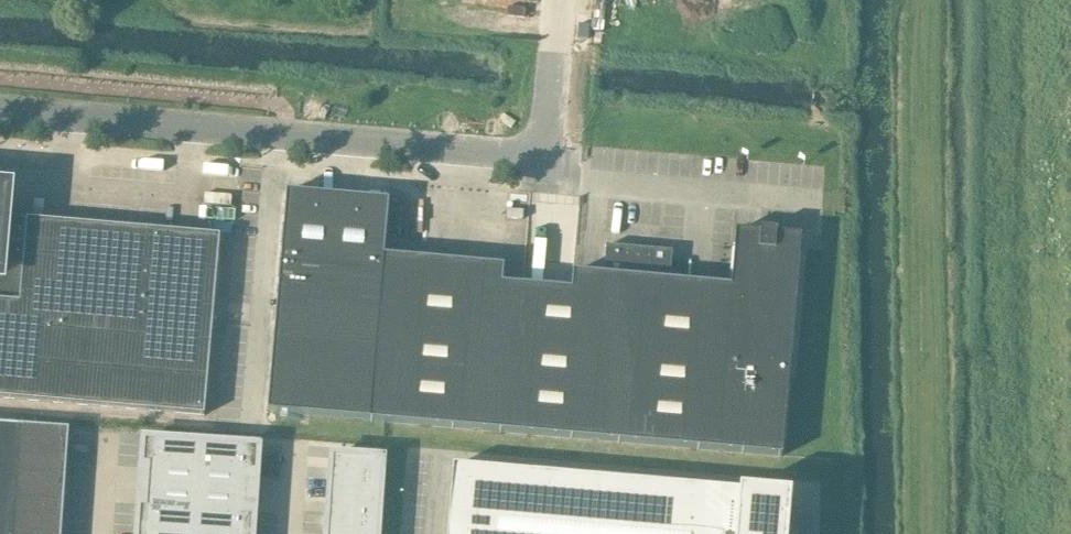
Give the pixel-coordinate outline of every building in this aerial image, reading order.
[(590,22),(579,22),(578,37),(589,38),(590,22)] [(4,219),(4,217),(6,191),(0,191),(0,398),(204,416),(219,236),(24,219),(24,221),(4,219)] [(760,230),(759,233),(735,231),(734,247),(731,287),(669,281),(671,252),(606,246),(603,275),(572,273),(571,290),(501,284),(503,267),(383,257),(388,201),(286,192),(267,412),(738,453),(779,457),(781,457),(790,356),(789,356),(798,253),(799,253),(800,237),(776,235),(776,232),(760,230)] [(67,430),(23,427),(0,425),(0,533),(60,533),(67,430)] [(254,509),(252,509),(251,511),(247,510),(249,469),(254,469),(254,471),(256,471),(258,445),(144,437),(142,463),(144,463),(144,462),(149,462),(146,503),(141,503),(141,501),(139,501),(137,533),(252,533),(254,509)] [(326,533),(376,533),(382,460),(332,456),(326,533)] [(447,533),(786,533),(790,496),(452,467),(447,533)]
